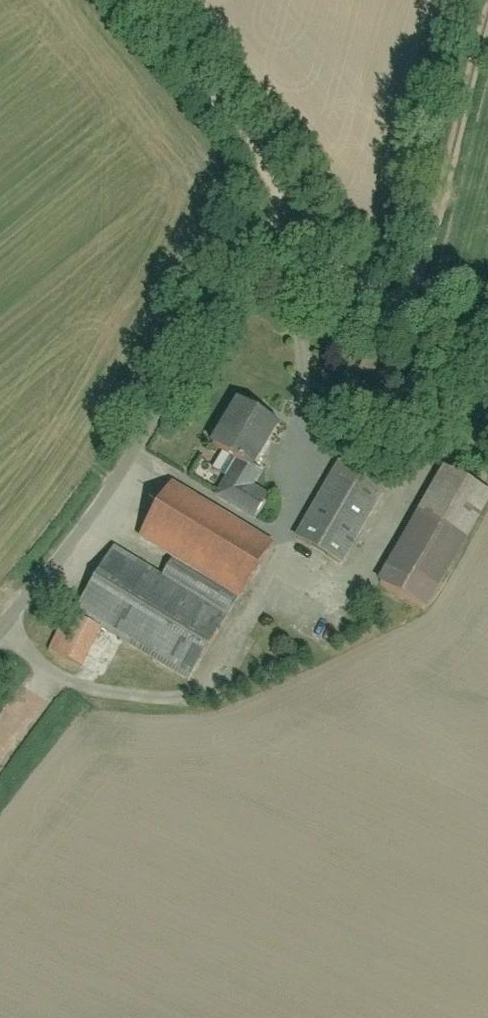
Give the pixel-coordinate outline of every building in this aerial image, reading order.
[(384,356),(360,343),(348,366),(372,379),(384,356)] [(252,467),(276,424),(240,403),(215,446),(225,452),(214,470),(229,478),(219,496),(256,517),(267,497),(251,487),(260,472),(252,467)] [(379,474),(329,447),(288,523),(337,550),(379,474)] [(487,484),(438,454),(371,566),(420,595),(487,484)] [(77,611),(190,679),(272,544),(172,485),(140,537),(175,557),(163,578),(115,549),(77,611)] [(69,612),(50,652),(74,663),(93,623),(69,612)]
